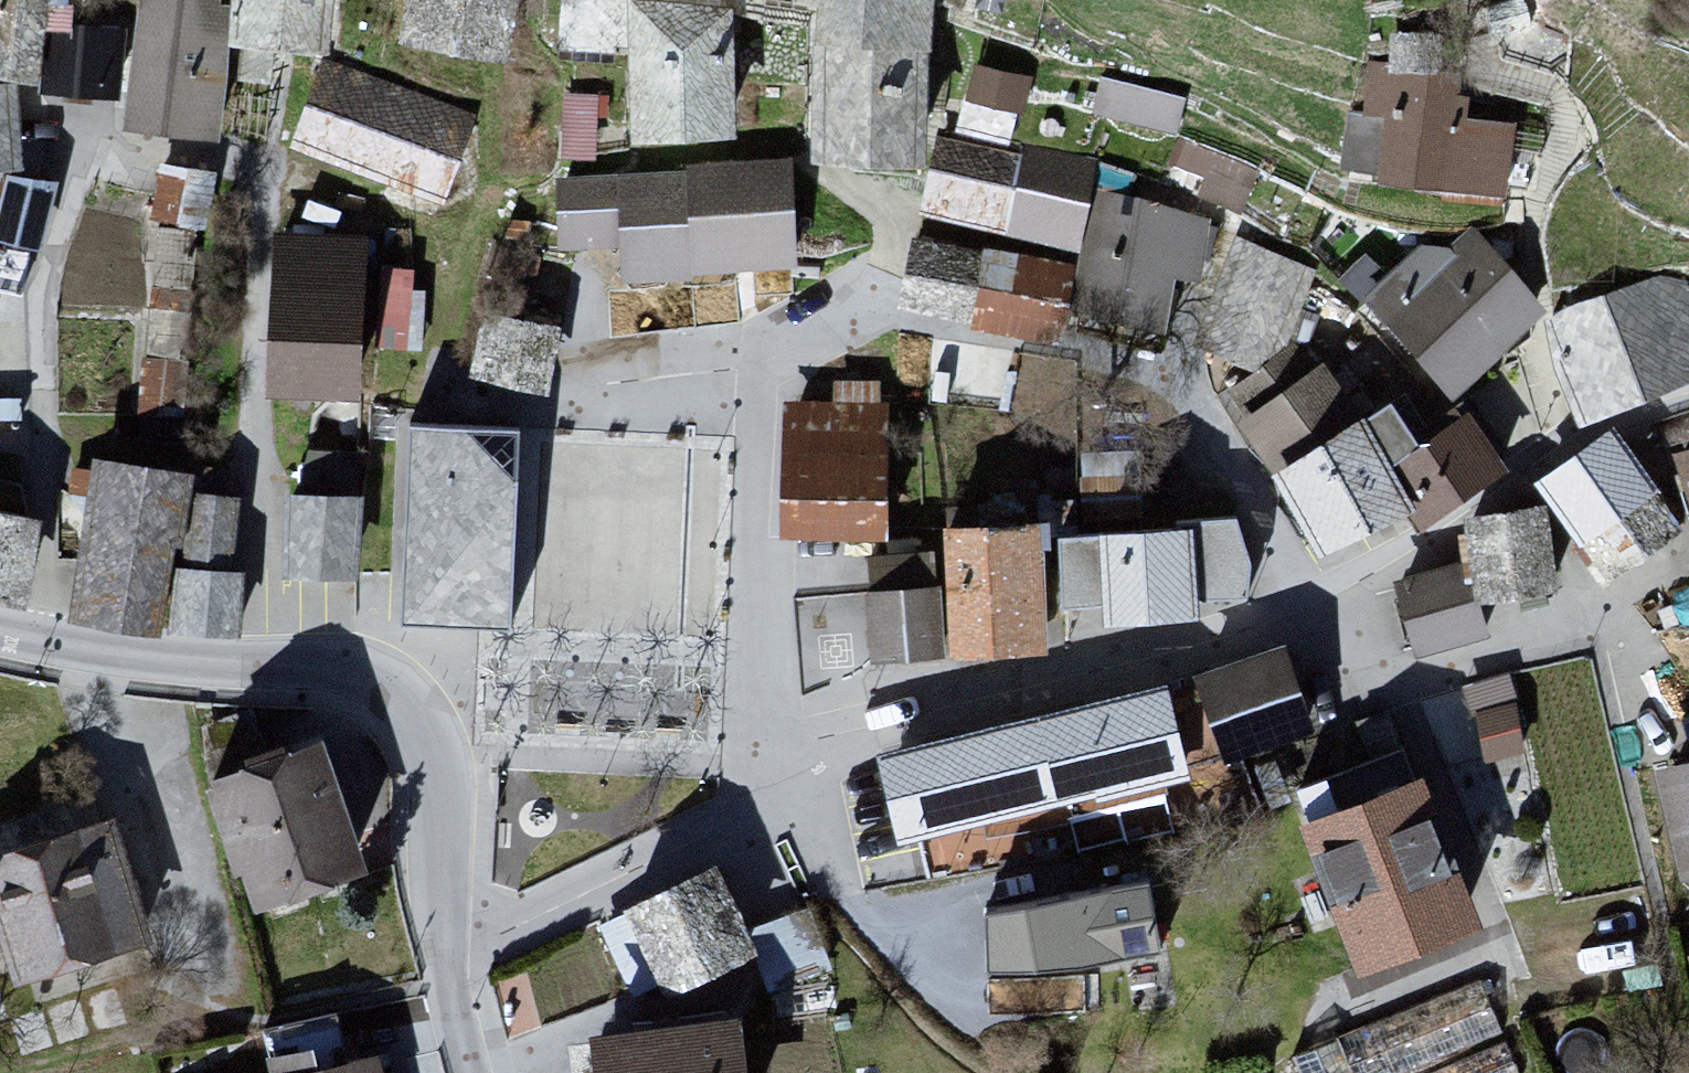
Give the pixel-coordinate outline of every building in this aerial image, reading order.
[(69,0),(54,0),(47,94),(121,100),(126,31),(69,0)] [(131,130),(226,138),(237,0),(142,0),(131,130)] [(241,47),(336,50),(336,0),(242,0),(241,47)] [(404,49),(519,60),(525,0),(409,0),(404,49)] [(640,5),(602,0),(595,0),(593,13),(576,13),(568,49),(625,57),(625,47),(644,52),(640,5)] [(944,47),(944,0),(810,0),(810,12),(842,12),(842,47),(944,47)] [(652,137),(753,135),(742,18),(640,5),(644,52),(652,137)] [(43,83),(50,33),(30,12),(0,17),(0,77),(43,83)] [(944,47),(842,47),(841,163),(943,163),(944,47)] [(323,63),(291,149),(445,207),(477,121),(323,63)] [(1182,130),(1190,88),(1106,72),(1098,114),(1182,130)] [(1023,120),(1031,85),(979,73),(971,108),(1023,120)] [(1470,91),(1383,83),(1379,123),(1351,121),(1347,170),(1389,174),(1388,184),(1509,194),(1515,134),(1467,130),(1470,91)] [(22,85),(0,86),(0,164),(27,162),(22,85)] [(947,141),(929,214),(1002,233),(1020,158),(947,141)] [(213,216),(219,160),(165,154),(158,210),(213,216)] [(1100,177),(1020,158),(1002,233),(1082,252),(1100,177)] [(804,270),(796,166),(694,173),(696,177),(702,277),(804,270)] [(41,242),(56,183),(9,172),(0,209),(0,232),(41,242)] [(702,277),(696,177),(625,181),(629,249),(631,285),(702,281),(702,277)] [(629,249),(625,181),(564,185),(568,253),(629,249)] [(1205,293),(1216,223),(1107,205),(1089,311),(1176,325),(1182,289),(1205,293)] [(1384,305),(1450,380),(1541,302),(1475,226),(1384,305)] [(372,246),(282,244),(278,399),(368,401),(372,246)] [(1280,375),(1315,280),(1233,250),(1198,345),(1280,375)] [(416,252),(381,251),(379,333),(414,334),(416,252)] [(1549,318),(1587,412),(1688,371),(1688,293),(1685,284),(1657,275),(1549,318)] [(471,388),(553,403),(567,330),(485,315),(471,388)] [(1003,385),(1004,361),(951,360),(951,384),(1003,385)] [(1277,459),(1350,414),(1319,362),(1238,412),(1269,463),(1277,459)] [(789,391),(785,536),(890,539),(894,371),(835,369),(834,392),(789,391)] [(1277,459),(1330,545),(1409,497),(1422,489),(1399,451),(1369,403),(1350,414),(1277,459)] [(1474,406),(1399,451),(1422,489),(1409,497),(1420,516),(1509,463),(1474,406)] [(532,432),(423,429),(416,629),(526,633),(532,432)] [(1688,544),(1688,532),(1628,438),(1546,482),(1614,591),(1688,544)] [(188,465),(94,450),(68,614),(162,628),(188,465)] [(361,484),(289,480),(285,568),(356,572),(361,484)] [(194,491),(187,560),(229,564),(237,496),(194,491)] [(23,592),(40,512),(0,503),(0,587),(23,592)] [(1477,519),(1487,611),(1567,602),(1555,509),(1477,519)] [(955,593),(960,663),(1058,656),(1051,528),(951,533),(955,593)] [(1107,534),(1112,628),(1208,623),(1203,529),(1107,534)] [(229,564),(187,560),(179,559),(172,626),(238,634),(245,566),(229,564)] [(1415,663),(1488,643),(1479,614),(1466,566),(1393,587),(1415,663)] [(955,593),(875,599),(880,668),(960,663),(955,593)] [(1294,649),(1202,679),(1232,768),(1324,737),(1294,649)] [(1490,754),(1533,744),(1513,667),(1470,677),(1490,754)] [(1171,686),(1068,712),(1095,817),(1198,791),(1171,686)] [(1377,976),(1500,928),(1442,779),(1424,786),(1410,750),(1404,753),(1390,716),(1355,730),(1371,770),(1306,795),(1377,976)] [(1063,717),(884,761),(909,860),(1088,815),(1063,717)] [(336,746),(215,784),(245,879),(257,875),(268,909),(377,874),(336,746)] [(1688,875),(1688,768),(1665,773),(1688,875)] [(0,856),(0,889),(31,991),(155,953),(115,821),(0,856)] [(668,1015),(768,972),(725,873),(625,916),(668,1015)] [(1178,954),(1162,886),(1007,915),(1008,968),(1120,966),(1178,954)] [(1086,985),(991,987),(991,1022),(1087,1020),(1086,985)] [(609,1040),(613,1072),(770,1072),(763,1021),(609,1040)] [(378,1064),(341,1072),(380,1072),(378,1064)]
